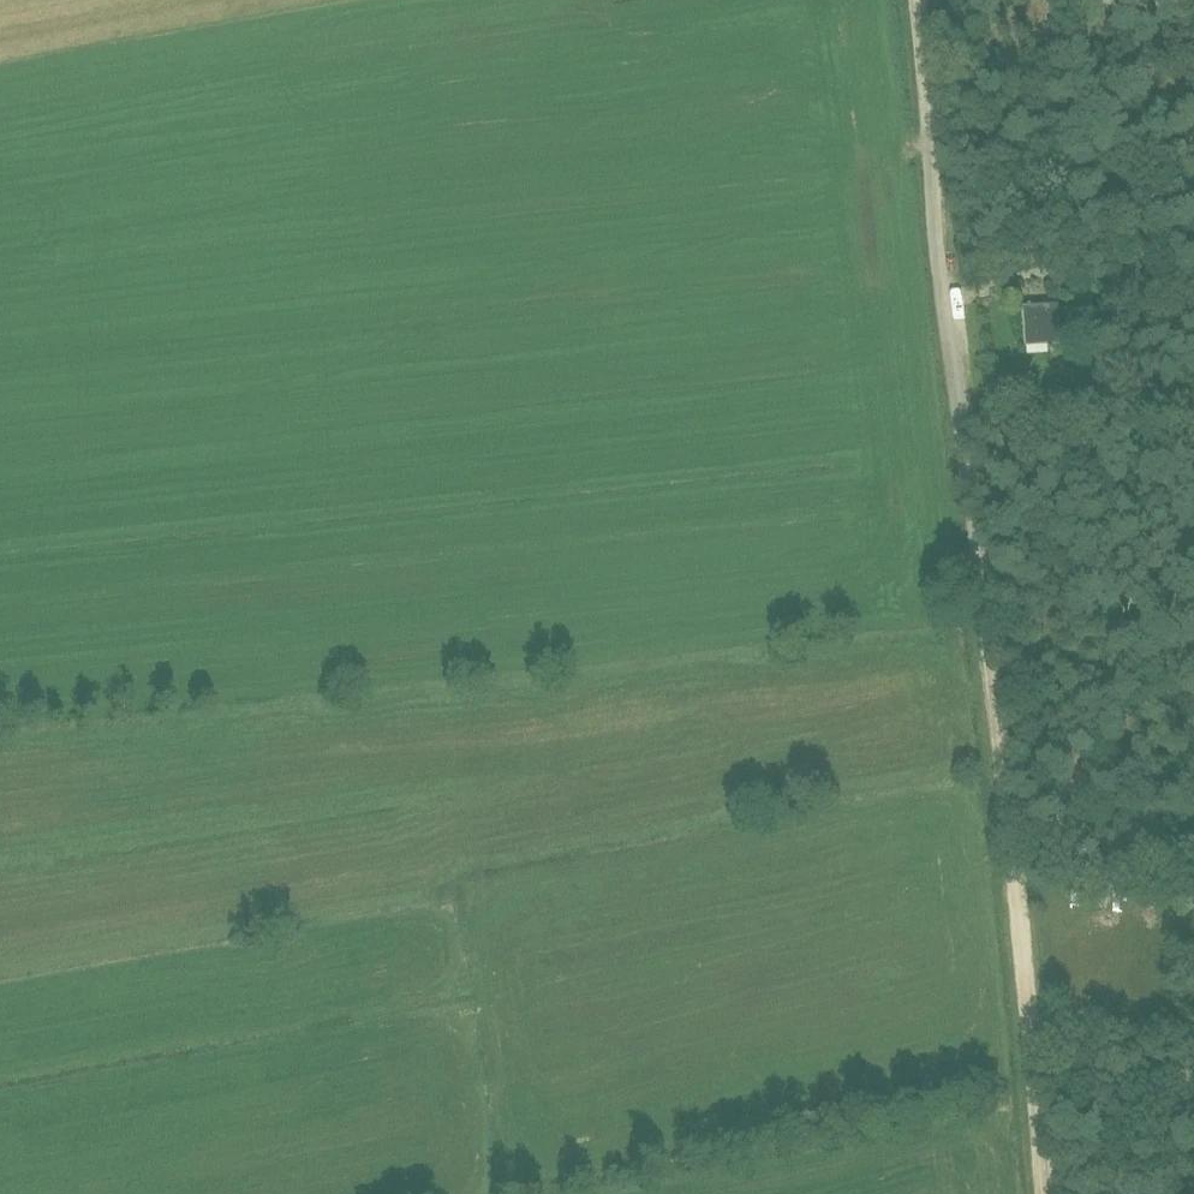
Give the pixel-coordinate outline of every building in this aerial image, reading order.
[(1050,310),(1050,305),(1023,307),(1026,345),(1079,342),(1077,309),(1050,310)]
